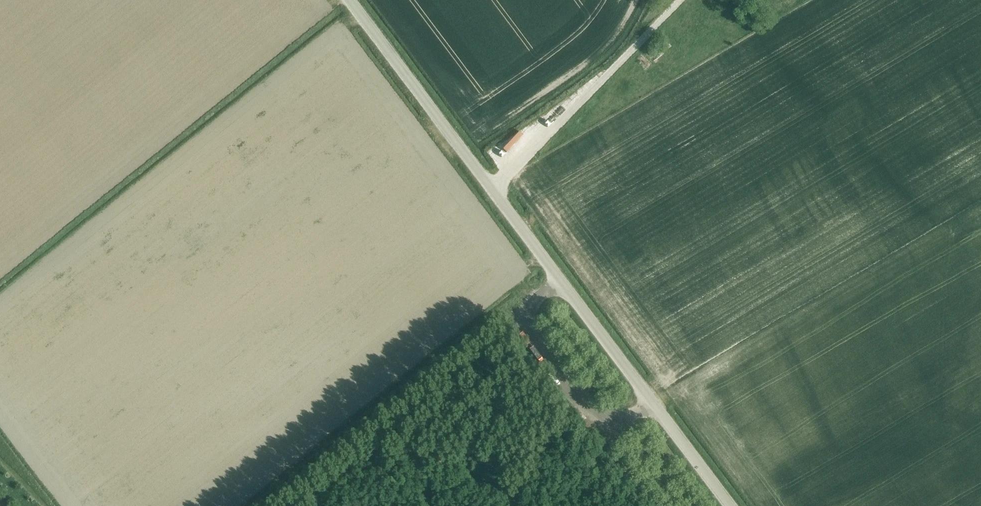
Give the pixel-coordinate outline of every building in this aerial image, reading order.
[(501,158),(504,150),(495,147),(492,155),(501,158)]
